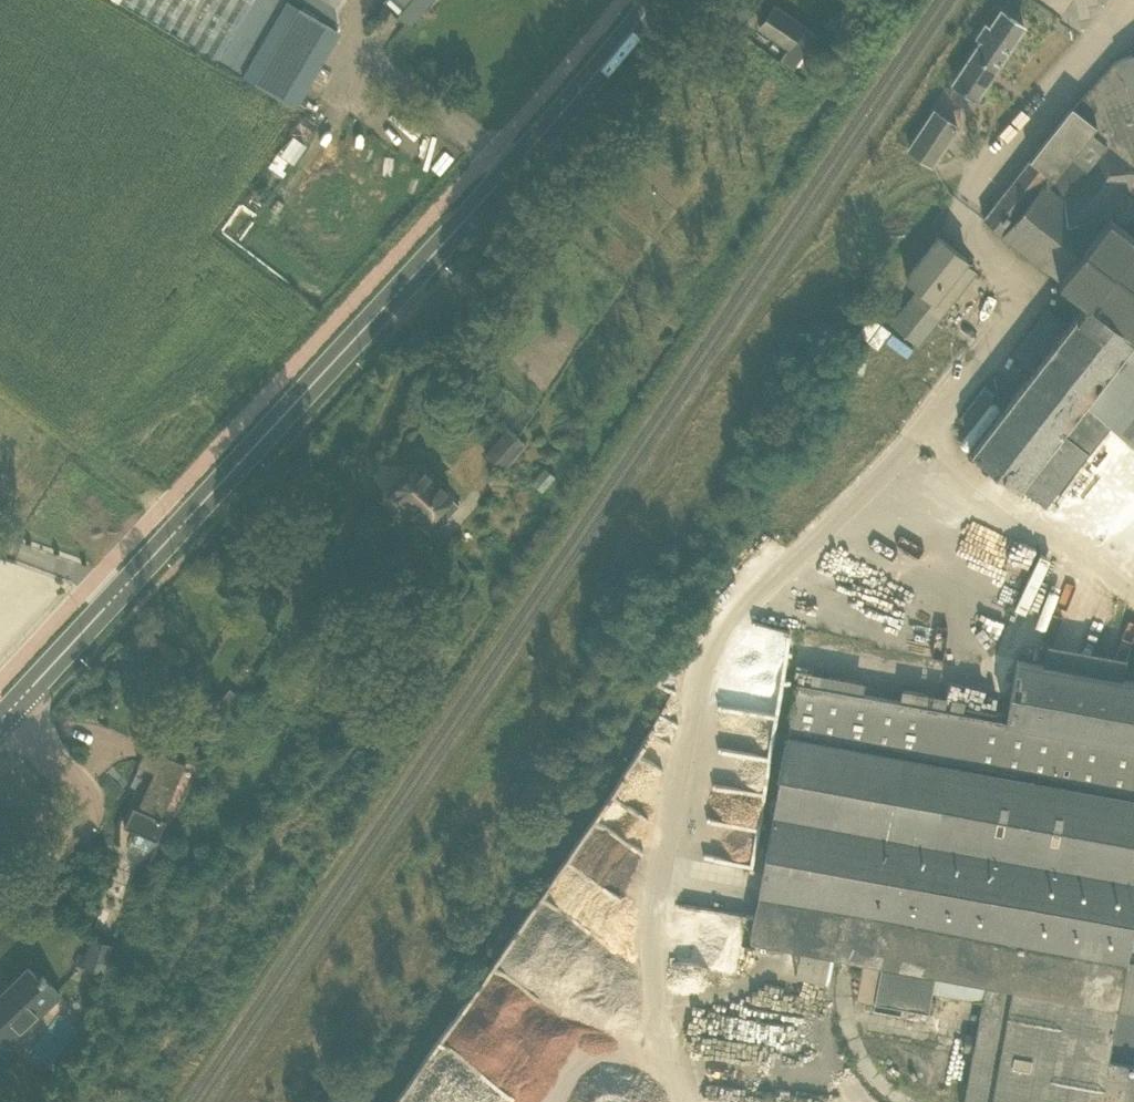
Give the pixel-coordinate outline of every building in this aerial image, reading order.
[(242,73),(286,0),(122,0),(242,73)] [(279,95),(293,103),(338,27),(324,19),(293,0),(286,0),(242,73),(279,95)] [(324,19),(335,0),(293,0),(324,19)] [(409,21),(428,0),(386,0),(409,21)] [(775,4),(760,26),(789,47),(804,25),(775,4)] [(982,39),(955,79),(978,94),(1024,25),(1002,10),(992,25),(987,22),(977,36),(982,39)] [(985,218),(995,227),(1041,263),(1087,298),(1086,299),(1087,299),(1087,300),(1078,311),(1077,311),(1075,313),(1076,313),(1076,314),(1068,325),(1067,324),(1067,325),(1066,324),(1065,326),(1066,327),(1065,327),(1066,327),(1057,338),(1056,338),(1054,340),(1055,340),(1055,341),(1047,352),(1046,352),(1045,351),(1044,353),(1044,354),(1045,354),(1036,365),(1035,365),(1033,367),(1034,367),(1034,368),(1025,379),(1024,378),(1023,380),(1023,381),(1023,382),(1015,393),(1014,392),(1014,393),(1013,392),(1012,394),(1013,395),(1012,395),(1013,395),(1004,406),(1003,406),(1001,408),(1002,408),(1002,409),(994,420),(993,420),(992,419),(991,421),(991,422),(992,422),(983,433),(982,433),(980,435),(981,435),(981,436),(972,447),(971,447),(969,449),(972,451),(973,450),(994,466),(994,467),(1017,485),(1017,486),(1019,488),(1021,486),(1045,505),(1087,451),(1089,453),(1091,450),(1089,449),(1110,422),(1133,441),(1133,232),(1132,231),(1133,228),(1133,210),(1130,207),(1133,203),(1133,53),(1116,60),(1074,106),(1072,104),(1030,158),(983,217),(985,218)] [(943,106),(940,111),(935,108),(910,145),(934,162),(959,125),(949,118),(953,113),(943,106)] [(292,155),(284,149),(281,147),(272,161),(283,168),(292,155)] [(920,287),(892,321),(919,342),(976,271),(965,262),(968,258),(939,235),(907,276),(920,287)] [(510,426),(486,453),(503,469),(528,443),(510,426)] [(450,515),(460,504),(452,497),(419,464),(388,496),(404,512),(409,507),(424,521),(426,519),(436,528),(450,515)] [(976,1035),(974,1050),(964,1101),(1133,1101),(1133,957),(1127,956),(1133,916),(1133,680),(1018,659),(1007,721),(999,719),(797,683),(751,939),(800,948),(834,954),(881,962),(874,998),(929,1008),(935,972),(986,981),(976,1035)] [(222,698),(229,704),(238,693),(230,687),(222,698)] [(136,788),(133,795),(129,803),(133,805),(124,824),(157,839),(167,818),(162,816),(187,762),(147,744),(140,763),(130,785),(136,788)] [(105,972),(114,943),(91,936),(85,953),(77,951),(74,962),(105,972)] [(14,980),(0,993),(0,1037),(8,1045),(61,993),(43,975),(40,978),(28,966),(14,980)] [(964,1048),(974,1050),(976,1035),(966,1033),(964,1048)]
